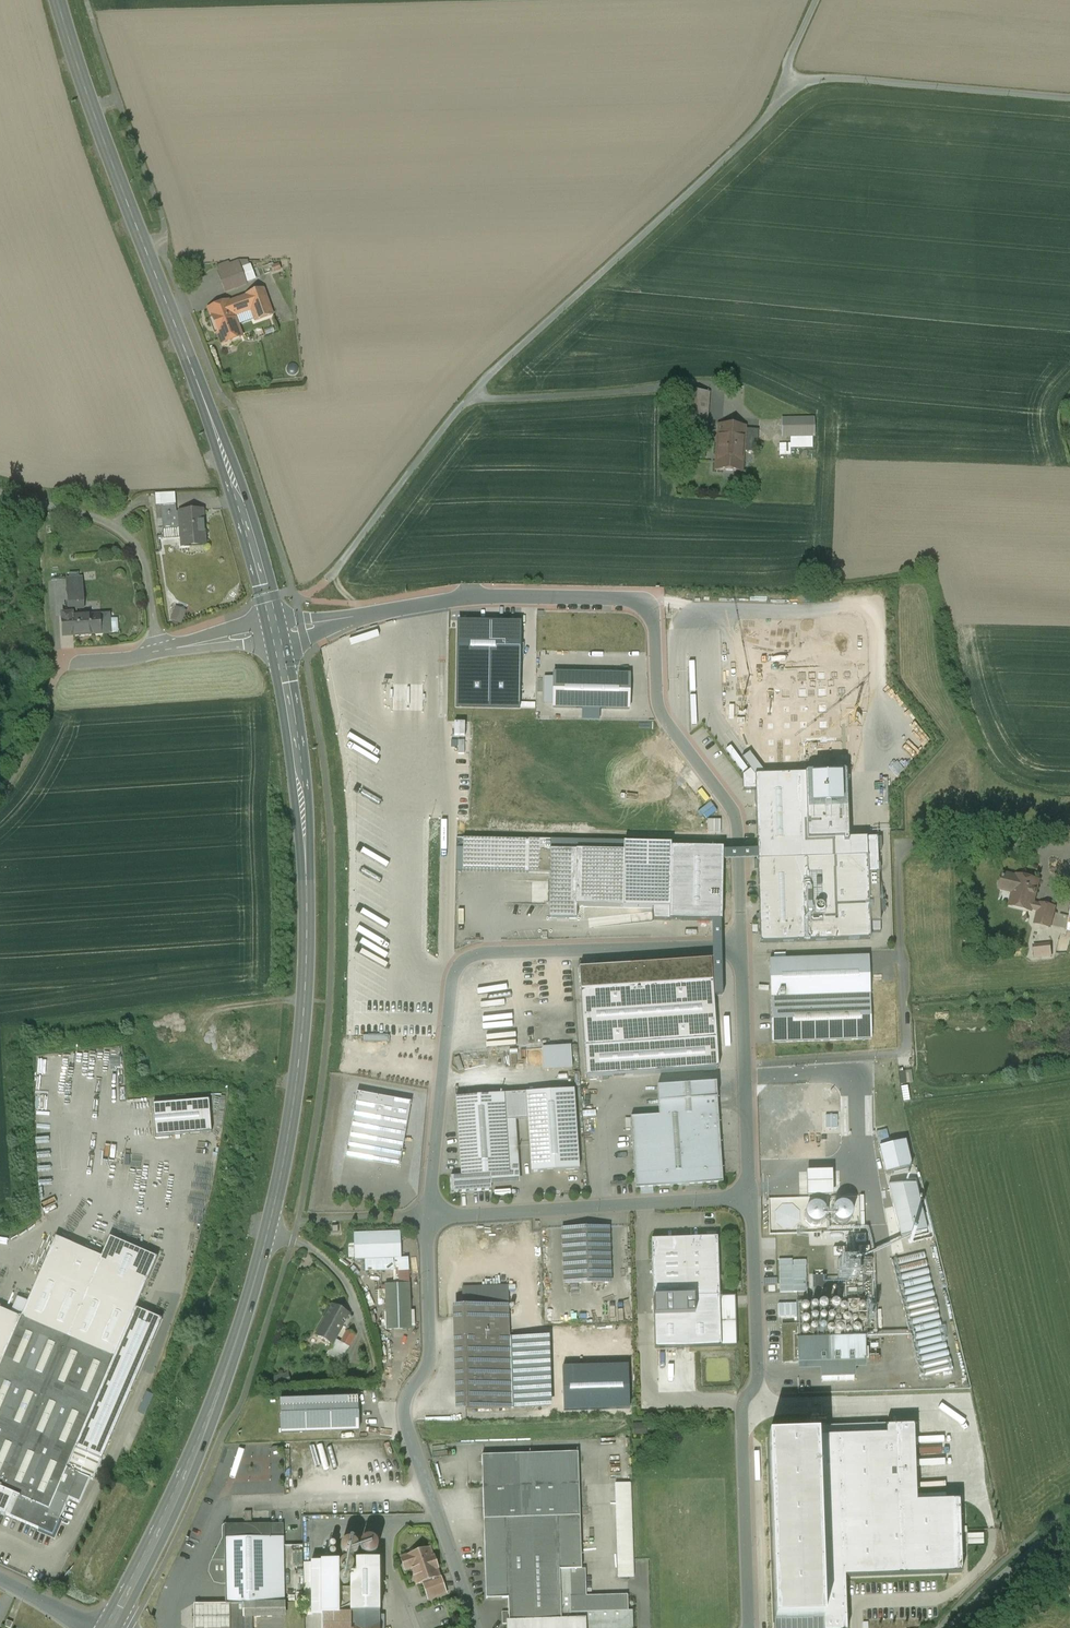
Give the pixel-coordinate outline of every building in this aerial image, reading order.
[(238,261),(229,265),(228,262),(216,267),(219,273),(218,273),(225,292),(246,284),(246,283),(241,269),(238,261)] [(270,261),(259,262),(259,268),(260,268),(260,273),(270,273),(270,261)] [(250,266),(241,269),(246,283),(255,279),(250,266)] [(263,290),(246,296),(251,311),(255,321),(258,329),(258,330),(275,323),(263,290)] [(246,296),(228,303),(234,317),(251,311),(246,296)] [(228,302),(209,309),(220,339),(229,336),(230,341),(241,337),(234,317),(228,303),(228,302)] [(255,321),(246,324),(249,332),(258,329),(255,321)] [(709,393),(684,391),(681,432),(706,434),(709,393)] [(783,437),(814,436),(813,419),(782,420),(783,437)] [(745,427),(719,426),(715,470),(742,472),(743,452),(745,429),(745,427)] [(759,430),(745,429),(743,452),(757,453),(759,430)] [(176,505),(161,506),(162,519),(163,530),(178,529),(176,505)] [(203,511),(180,512),(182,546),(205,544),(203,511)] [(82,578),(67,579),(69,610),(84,609),(82,578)] [(179,606),(173,620),(184,624),(190,610),(179,606)] [(99,616),(73,617),(73,616),(72,616),(72,614),(62,615),(64,636),(100,634),(99,616)] [(109,615),(99,616),(100,634),(110,633),(109,615)] [(458,623),(456,708),(519,709),(520,624),(458,623)] [(553,674),(553,709),(629,710),(630,675),(553,674)] [(738,726),(742,721),(719,702),(715,706),(738,726)] [(847,774),(756,776),(761,943),(870,940),(867,840),(849,840),(847,774)] [(528,841),(463,839),(462,873),(528,874),(528,873),(528,841)] [(550,841),(528,840),(528,841),(528,873),(549,874),(550,851),(550,841)] [(623,852),(622,908),(670,909),(671,844),(624,844),(623,852)] [(550,851),(549,874),(549,920),(576,920),(576,907),(576,851),(550,851)] [(623,852),(576,851),(576,907),(622,908),(623,852)] [(1039,882),(1017,876),(1017,877),(1004,874),(1000,889),(1001,889),(1001,888),(1001,886),(1014,890),(1010,905),(1032,910),(1038,911),(1040,905),(1033,903),(1039,882)] [(1055,908),(1040,904),(1038,911),(1035,923),(1050,927),(1055,908)] [(1067,951),(1069,940),(1069,937),(1062,935),(1059,948),(1067,951)] [(1032,959),(1050,957),(1049,946),(1031,948),(1032,959)] [(711,962),(579,971),(586,1079),(718,1070),(711,962)] [(870,996),(771,999),(772,1043),(871,1040),(870,996)] [(579,1068),(578,1045),(544,1046),(545,1069),(579,1068)] [(716,1084),(657,1088),(659,1117),(630,1119),(635,1189),(722,1183),(716,1084)] [(528,1093),(533,1171),(580,1168),(575,1090),(528,1093)] [(411,1104),(357,1094),(353,1116),(352,1116),(347,1149),(401,1158),(411,1104)] [(504,1095),(456,1099),(461,1177),(461,1178),(490,1176),(509,1175),(508,1161),(518,1160),(517,1147),(507,1148),(504,1095)] [(154,1102),(156,1138),(212,1133),(210,1098),(154,1102)] [(911,1167),(905,1142),(880,1148),(886,1173),(911,1167)] [(831,1172),(807,1173),(807,1198),(832,1197),(831,1172)] [(490,1176),(461,1178),(461,1177),(450,1178),(451,1194),(491,1191),(490,1176)] [(915,1184),(888,1185),(901,1238),(926,1232),(915,1184)] [(832,1197),(807,1198),(769,1199),(770,1234),(861,1232),(860,1196),(832,1197)] [(610,1228),(562,1230),(563,1285),(612,1283),(610,1228)] [(400,1233),(354,1235),(355,1261),(401,1259),(400,1233)] [(103,1258),(56,1237),(21,1318),(114,1358),(157,1258),(111,1238),(103,1258)] [(735,1297),(719,1297),(717,1238),(651,1240),(653,1299),(654,1299),(655,1349),(736,1346),(735,1297)] [(873,1257),(843,1258),(844,1302),(874,1301),(873,1257)] [(801,1266),(779,1267),(780,1293),(801,1292),(801,1266)] [(408,1286),(387,1286),(388,1330),(409,1329),(408,1286)] [(463,1288),(464,1308),(508,1306),(507,1287),(463,1288)] [(844,1302),(797,1303),(798,1325),(798,1339),(864,1338),(875,1337),(874,1301),(844,1302)] [(464,1308),(452,1308),(456,1410),(512,1408),(509,1339),(508,1306),(464,1308)] [(328,1318),(326,1317),(316,1336),(332,1345),(336,1340),(343,1327),(340,1326),(347,1314),(334,1307),(328,1318)] [(21,1318),(0,1309),(0,1367),(21,1318)] [(353,1317),(347,1314),(340,1326),(343,1327),(346,1329),(353,1317)] [(21,1318),(0,1367),(0,1488),(4,1490),(0,1500),(0,1512),(5,1515),(31,1453),(66,1468),(75,1448),(114,1358),(21,1318)] [(798,1325),(782,1326),(783,1363),(798,1363),(798,1339),(798,1325)] [(355,1335),(348,1331),(341,1343),(349,1347),(355,1335)] [(548,1338),(509,1339),(512,1408),(550,1407),(548,1338)] [(798,1339),(798,1363),(865,1361),(864,1338),(798,1339)] [(341,1343),(336,1340),(332,1345),(328,1354),(341,1361),(349,1347),(341,1343)] [(627,1367),(564,1369),(565,1411),(628,1409),(627,1367)] [(358,1397),(280,1400),(281,1434),(359,1431),(358,1397)] [(649,1434),(649,1423),(636,1423),(636,1434),(649,1434)] [(844,1578),(961,1574),(959,1501),(916,1503),(913,1427),(885,1428),(885,1425),(817,1428),(817,1438),(768,1440),(775,1627),(846,1627),(844,1578)] [(102,1460),(75,1448),(66,1468),(90,1479),(93,1480),(102,1460)] [(66,1468),(31,1453),(5,1515),(6,1515),(16,1519),(22,1522),(53,1535),(69,1498),(80,1503),(90,1479),(66,1468)] [(628,1611),(627,1595),(586,1597),(585,1569),(581,1570),(578,1453),(482,1456),(486,1599),(508,1598),(509,1612),(509,1624),(509,1627),(571,1627),(571,1613),(628,1611)] [(631,1483),(615,1484),(618,1578),(634,1577),(631,1483)] [(22,1522),(16,1519),(14,1523),(14,1526),(16,1528),(19,1528),(21,1526),(22,1522)] [(283,1524),(226,1525),(226,1538),(284,1537),(283,1524)] [(284,1537),(226,1538),(224,1538),(214,1561),(212,1567),(211,1573),(216,1581),(221,1582),(227,1582),(284,1581),(284,1537)] [(296,1545),(296,1568),(305,1568),(305,1545),(296,1545)] [(432,1558),(429,1548),(408,1556),(402,1559),(402,1558),(401,1559),(401,1560),(404,1569),(404,1570),(405,1571),(406,1570),(412,1568),(418,1585),(422,1583),(427,1595),(432,1593),(433,1597),(446,1593),(440,1576),(438,1577),(436,1569),(438,1568),(434,1557),(432,1558)] [(350,1575),(350,1590),(351,1627),(379,1627),(379,1561),(356,1561),(356,1575),(350,1575)] [(339,1562),(311,1563),(312,1615),(322,1615),(339,1615),(339,1590),(339,1562)] [(284,1581),(227,1582),(228,1604),(243,1604),(243,1617),(250,1617),(285,1617),(284,1581)] [(339,1615),(322,1615),(322,1627),(351,1627),(350,1590),(339,1590),(339,1615)] [(228,1604),(228,1605),(228,1626),(228,1627),(250,1627),(250,1617),(243,1617),(243,1604),(228,1604)] [(194,1605),(195,1627),(228,1627),(228,1626),(228,1605),(212,1605),(194,1605)] [(571,1613),(571,1627),(605,1627),(612,1627),(613,1627),(620,1627),(621,1627),(627,1627),(628,1626),(626,1624),(628,1621),(626,1618),(628,1615),(628,1611),(571,1613)]
